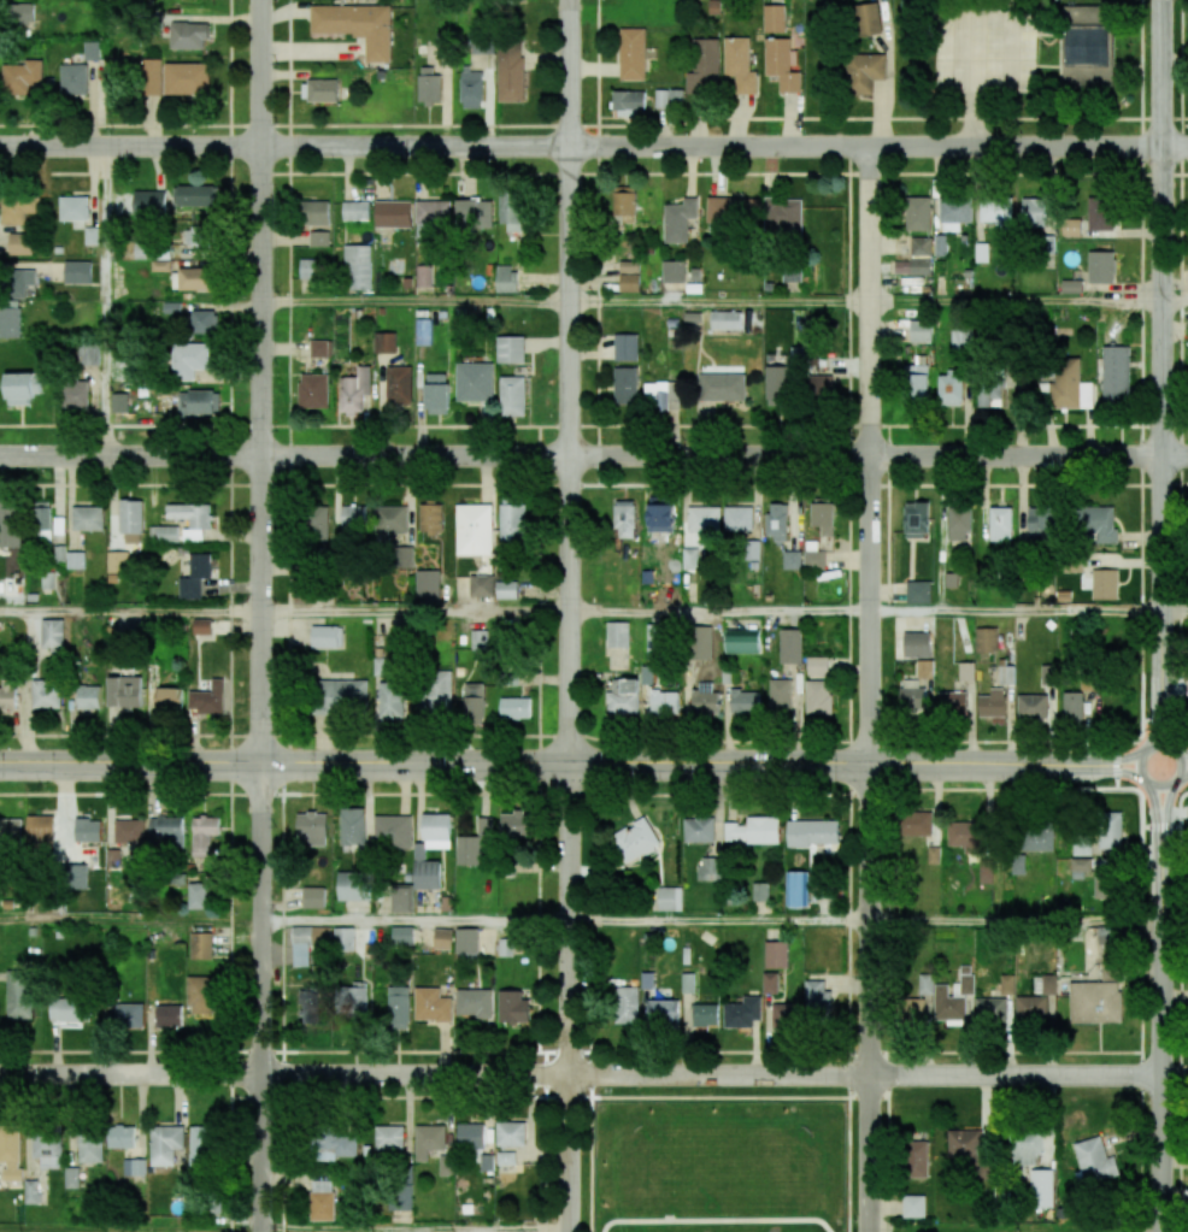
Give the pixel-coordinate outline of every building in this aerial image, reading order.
[(33,3),(8,4),(8,24),(34,23),(33,3)] [(881,35),(880,3),(855,5),(857,36),(881,35)] [(390,62),(391,6),(311,5),(311,34),(366,35),(365,62),(390,62)] [(786,32),(785,5),(764,5),(764,33),(786,32)] [(1107,23),(1106,5),(1062,6),(1063,24),(1107,23)] [(171,49),(206,49),(207,23),(171,23),(171,49)] [(1113,88),(1111,27),(1065,28),(1066,89),(1113,88)] [(619,79),(645,80),(645,29),(620,28),(619,79)] [(718,38),(693,39),(695,72),(686,72),(686,93),(708,92),(708,75),(719,75),(718,38)] [(750,38),(725,38),(724,76),(735,76),(735,93),(757,94),(757,72),(749,72),(750,38)] [(764,39),(765,75),(779,75),(779,92),(801,92),(800,72),(790,72),(790,38),(764,39)] [(99,41),(84,41),(84,61),(99,61),(99,41)] [(498,101),(523,101),(523,45),(497,45),(498,101)] [(885,54),(845,55),(846,94),(873,93),(873,79),(886,79),(885,54)] [(162,59),(141,58),(140,95),(161,95),(162,59)] [(3,65),(3,94),(29,93),(29,86),(42,86),(42,60),(25,60),(25,64),(3,65)] [(165,62),(165,94),(209,95),(210,64),(165,62)] [(89,95),(89,64),(61,65),(61,95),(89,95)] [(439,67),(419,67),(419,104),(439,103),(439,67)] [(482,71),(461,72),(461,108),(482,108),(482,71)] [(338,101),(338,80),(302,80),(303,101),(338,101)] [(655,106),(683,107),(683,89),(655,89),(655,106)] [(645,91),(613,91),(612,109),(644,109),(645,91)] [(179,207),(220,206),(219,185),(178,186),(179,207)] [(635,223),(636,187),(614,186),(613,222),(635,223)] [(165,191),(135,191),(134,217),(165,217),(165,191)] [(522,231),(522,193),(502,192),(501,231),(522,231)] [(26,224),(25,213),(40,213),(40,196),(1,197),(2,225),(26,224)] [(60,220),(74,220),(74,228),(88,228),(88,197),(60,196),(60,220)] [(664,205),(665,243),(688,242),(688,218),(698,218),(698,197),(684,197),(684,205),(664,205)] [(760,198),(707,197),(707,224),(759,225),(760,198)] [(930,231),(930,197),(906,197),(905,230),(930,231)] [(1088,231),(1114,230),(1113,197),(1088,198),(1088,231)] [(802,234),(802,198),(765,198),(764,233),(802,234)] [(971,222),(972,198),(940,198),(940,231),(960,231),(960,222),(971,222)] [(1046,226),(1047,198),(1022,198),(1022,226),(1046,226)] [(493,201),(457,199),(456,228),(492,229),(493,201)] [(451,201),(416,200),(416,236),(433,236),(434,225),(451,225),(451,201)] [(329,201),(300,201),(300,226),(329,225),(329,201)] [(343,220),(369,221),(370,202),(343,201),(343,220)] [(411,201),(375,201),(375,228),(411,228),(411,201)] [(980,222),(996,221),(996,229),(1012,229),(1011,201),(979,202),(980,222)] [(209,247),(210,228),(185,227),(184,247),(209,247)] [(330,232),(309,231),(309,247),(329,247),(330,232)] [(10,255),(32,255),(33,233),(10,233),(10,255)] [(931,255),(931,237),(911,236),(911,254),(931,255)] [(347,289),(371,289),(370,245),(347,245),(347,289)] [(1089,283),(1115,283),(1115,252),(1089,251),(1089,283)] [(931,275),(932,258),(910,257),(910,274),(931,275)] [(315,259),(301,259),(300,285),(315,285),(315,259)] [(620,291),(639,292),(639,261),(620,260),(620,291)] [(685,283),(685,260),(662,261),(663,283),(685,283)] [(91,261),(65,261),(65,283),(91,283),(91,261)] [(909,262),(894,261),(894,272),(909,273),(909,262)] [(416,287),(432,287),(432,265),(416,265),(416,287)] [(496,293),(516,293),(516,265),(496,265),(496,293)] [(808,282),(821,282),(821,266),(808,266),(808,282)] [(178,290),(211,290),(212,268),(179,268),(178,290)] [(35,285),(35,271),(6,271),(6,293),(25,293),(25,285),(35,285)] [(1062,279),(1061,293),(1082,293),(1083,280),(1062,279)] [(20,337),(20,307),(0,307),(0,337),(20,337)] [(215,310),(191,311),(192,333),(215,332),(215,310)] [(740,311),(711,311),(711,330),(741,330),(740,311)] [(431,319),(416,319),(416,345),(432,345),(431,319)] [(932,343),(932,321),(911,320),(910,342),(932,343)] [(374,353),(396,354),(397,333),(374,332),(374,353)] [(638,334),(614,334),(614,360),(638,361),(638,334)] [(524,336),(497,337),(497,363),(524,363),(524,336)] [(310,357),(332,358),(332,341),(311,340),(310,357)] [(210,344),(174,343),(173,380),(194,381),(194,369),(209,370),(210,344)] [(78,344),(78,365),(100,364),(99,344),(78,344)] [(1130,347),(1103,346),(1102,402),(1129,402),(1130,347)] [(1093,408),(1093,382),(1081,382),(1080,358),(1055,359),(1056,383),(1039,383),(1039,403),(1050,403),(1050,409),(1093,408)] [(494,363),(456,363),(456,400),(493,401),(494,363)] [(363,412),(363,394),(371,394),(371,366),(358,365),(358,377),(342,377),(341,411),(363,412)] [(927,365),(906,365),(906,400),(928,399),(927,365)] [(387,404),(412,404),(411,366),(385,366),(387,404)] [(766,400),(790,399),(789,366),(765,366),(766,400)] [(613,404),(637,404),(638,367),(614,367),(613,404)] [(7,373),(8,405),(32,405),(32,393),(41,392),(41,372),(7,373)] [(938,405),(962,405),(963,372),(938,372),(938,405)] [(448,373),(426,374),(426,414),(449,414),(448,373)] [(745,374),(699,373),(698,400),(744,401),(745,374)] [(328,374),(299,374),(299,408),(328,407),(328,374)] [(832,375),(809,375),(808,398),(831,398),(832,375)] [(526,377),(500,376),(500,415),(525,416),(526,377)] [(89,408),(89,382),(63,381),(62,407),(89,408)] [(645,382),(645,410),(679,410),(679,382),(645,382)] [(1002,406),(1001,384),(978,385),(978,407),(1002,406)] [(219,390),(178,391),(179,415),(220,414),(219,390)] [(128,393),(112,393),(111,412),(128,413),(128,393)] [(647,531),(672,532),(673,499),(647,499),(647,531)] [(20,501),(0,500),(0,547),(19,547),(20,501)] [(142,500),(121,500),(121,543),(142,542),(142,500)] [(634,501),(614,501),(614,538),(635,538),(634,501)] [(34,502),(34,541),(51,542),(51,502),(34,502)] [(929,503),(906,502),(905,536),(928,537),(929,503)] [(810,526),(821,526),(821,536),(833,536),(833,503),(811,503),(810,526)] [(186,541),(203,541),(203,529),(211,529),(211,505),(167,504),(167,519),(186,519),(186,541)] [(442,534),(442,505),(420,504),(419,533),(442,534)] [(500,539),(526,540),(527,504),(500,504),(500,539)] [(767,539),(786,539),(786,504),(767,504),(767,539)] [(329,542),(328,505),(308,506),(309,543),(329,542)] [(365,505),(341,506),(341,526),(366,525),(365,505)] [(493,555),(492,505),(456,505),(456,555),(493,555)] [(72,530),(103,531),(103,506),(72,506),(72,530)] [(408,533),(407,506),(375,506),(376,543),(389,542),(389,533),(408,533)] [(720,531),(720,506),(688,507),(688,531),(720,531)] [(752,506),(724,506),(724,530),(752,530),(752,506)] [(1115,506),(1077,507),(1078,535),(1095,535),(1095,544),(1116,543),(1115,506)] [(949,540),(970,540),(969,507),(949,507),(949,540)] [(1027,508),(1028,541),(1051,541),(1051,507),(1027,508)] [(1012,508),(990,508),(990,541),(1012,541),(1012,508)] [(179,527),(159,526),(158,542),(178,542),(179,527)] [(413,568),(413,547),(397,547),(397,568),(413,568)] [(825,569),(825,550),(803,551),(804,569),(825,569)] [(107,572),(127,572),(127,551),(107,551),(107,572)] [(783,569),(801,569),(801,551),(783,551),(783,569)] [(84,569),(84,552),(66,552),(66,569),(84,569)] [(179,577),(179,598),(202,598),(201,579),(211,579),(211,553),(190,554),(191,577),(179,577)] [(1092,600),(1118,599),(1117,569),(1091,570),(1092,600)] [(439,570),(415,570),(416,597),(439,597),(439,570)] [(494,597),(493,575),(469,575),(470,597),(494,597)] [(496,599),(516,598),(516,581),(496,582),(496,599)] [(931,581),(907,581),(907,603),(931,604),(931,581)] [(63,619),(41,619),(42,648),(63,648),(63,619)] [(211,619),(193,619),(193,634),(211,634),(211,619)] [(628,622),(606,622),(606,647),(629,647),(628,622)] [(312,626),(311,648),(343,649),(343,626),(312,626)] [(646,658),(661,658),(661,626),(647,626),(646,658)] [(711,626),(691,626),(692,660),(711,659),(711,626)] [(976,628),(976,653),(998,652),(998,628),(976,628)] [(725,653),(759,654),(759,630),(726,629),(725,653)] [(780,664),(802,664),(801,629),(779,629),(780,664)] [(487,630),(471,630),(471,649),(487,649),(487,630)] [(905,657),(931,656),(931,633),(904,633),(905,657)] [(807,675),(828,675),(828,657),(807,657),(807,675)] [(934,678),(933,660),(917,660),(918,678),(934,678)] [(959,681),(975,680),(974,662),(958,663),(959,681)] [(1015,684),(1014,666),(999,666),(1000,684),(1015,684)] [(451,671),(421,672),(421,714),(452,713),(451,671)] [(141,676),(108,677),(109,707),(141,707),(141,676)] [(189,691),(189,712),(224,712),(224,678),(212,678),(212,691),(189,691)] [(33,709),(61,708),(60,679),(32,680),(33,709)] [(638,679),(613,679),(613,692),(608,691),(608,712),(638,713),(638,679)] [(792,679),(770,679),(769,712),(791,712),(792,679)] [(16,708),(15,680),(2,680),(2,687),(0,687),(0,708),(16,708)] [(367,680),(318,680),(319,711),(367,711),(367,680)] [(805,714),(831,714),(832,681),(806,680),(805,714)] [(380,683),(380,722),(404,722),(404,682),(380,683)] [(484,683),(464,684),(465,723),(485,722),(484,683)] [(718,714),(718,692),(711,692),(711,685),(692,685),(692,714),(718,714)] [(101,686),(79,686),(79,709),(100,709),(101,686)] [(183,688),(156,687),(156,709),(182,710),(183,688)] [(926,711),(925,687),(899,688),(900,711),(926,711)] [(978,717),(991,717),(991,723),(1006,723),(1005,688),(990,688),(990,695),(978,695),(978,717)] [(651,713),(678,714),(678,691),(651,691),(651,713)] [(760,691),(731,691),(730,713),(759,713),(760,691)] [(966,692),(938,692),(938,714),(966,714),(966,692)] [(1083,692),(1064,692),(1064,722),(1083,722),(1083,692)] [(1048,695),(1018,695),(1018,721),(1047,721),(1048,695)] [(530,697),(500,698),(500,719),(530,719),(530,697)] [(342,852),(366,851),(365,808),(341,808),(342,852)] [(501,814),(500,836),(531,836),(531,810),(513,809),(513,814),(501,814)] [(1123,848),(1122,811),(1098,812),(1098,849),(1123,848)] [(326,845),(327,813),(297,812),(297,844),(326,845)] [(932,812),(901,813),(901,836),(932,835),(932,812)] [(414,889),(440,889),(440,861),(425,861),(425,848),(451,848),(450,814),(423,814),(423,843),(414,843),(414,889)] [(53,815),(27,815),(28,847),(54,847),(53,815)] [(375,816),(375,847),(411,848),(411,816),(375,816)] [(183,817),(149,818),(149,836),(171,836),(171,845),(183,845),(183,817)] [(210,858),(211,835),(219,835),(219,818),(193,817),(192,857),(210,858)] [(457,865),(491,865),(491,817),(478,817),(478,837),(457,837),(457,865)] [(724,843),(779,844),(779,817),(747,817),(747,823),(724,823),(724,843)] [(0,819),(0,844),(22,843),(21,818),(0,819)] [(661,846),(647,818),(611,836),(625,864),(661,846)] [(715,842),(714,818),(684,818),(684,843),(715,842)] [(76,841),(101,842),(101,819),(76,819),(76,841)] [(144,820),(115,819),(114,843),(144,844),(144,820)] [(839,820),(788,820),(787,845),(838,846),(839,820)] [(947,846),(980,846),(981,822),(948,822),(947,846)] [(1053,851),(1054,829),(1022,828),(1021,850),(1053,851)] [(1091,855),(1091,842),(1073,842),(1073,855),(1091,855)] [(940,847),(928,847),(928,863),(940,863),(940,847)] [(1012,874),(1025,874),(1024,856),(1011,856),(1012,874)] [(699,881),(722,880),(721,857),(699,857),(699,881)] [(1072,879),(1089,878),(1088,858),(1071,858),(1072,879)] [(979,883),(992,883),(993,860),(979,859),(979,883)] [(1093,898),(1114,899),(1115,867),(1094,866),(1093,898)] [(338,901),(369,900),(368,872),(338,872),(338,901)] [(808,872),(786,872),(786,907),(808,907),(808,872)] [(188,909),(209,909),(210,883),(189,883),(188,909)] [(769,883),(753,883),(753,902),(770,901),(769,883)] [(394,912),(413,912),(413,885),(394,885),(394,912)] [(303,908),(324,908),(325,887),(303,887),(303,908)] [(682,887),(659,887),(658,911),(682,911),(682,887)] [(310,926),(292,926),(293,967),(310,966),(310,926)] [(413,944),(412,926),(391,926),(392,945),(413,944)] [(1097,927),(1098,946),(1117,945),(1116,926),(1097,927)] [(354,927),(334,928),(335,951),(355,950),(354,927)] [(456,954),(478,953),(478,928),(456,929),(456,954)] [(433,949),(452,950),(452,929),(434,929),(433,949)] [(190,959),(212,959),(212,933),(191,933),(190,959)] [(499,956),(513,956),(512,938),(499,938),(499,956)] [(788,941),(766,941),(765,968),(787,968),(788,941)] [(1121,1022),(1120,956),(1102,957),(1102,982),(1069,982),(1070,1023),(1121,1022)] [(934,1019),(965,1020),(966,994),(972,994),(973,965),(960,965),(960,983),(953,982),(953,995),(948,995),(949,984),(935,984),(934,1019)] [(7,1018),(32,1018),(32,970),(8,970),(7,1018)] [(778,993),(778,973),(763,973),(764,993),(778,993)] [(919,994),(933,994),(933,974),(919,974),(919,994)] [(187,1013),(213,1013),(213,976),(187,976),(187,1013)] [(832,991),(825,991),(825,980),(806,980),(805,1011),(832,1012),(832,991)] [(318,984),(301,984),(302,1023),(319,1023),(318,984)] [(345,984),(346,1012),(367,1011),(367,984),(345,984)] [(410,986),(389,986),(389,1029),(409,1029),(410,986)] [(638,987),(614,987),(615,1023),(639,1023),(638,987)] [(451,1021),(451,988),(415,988),(415,1021),(451,1021)] [(458,1015),(477,1015),(477,1019),(492,1019),(492,989),(457,990),(458,1015)] [(529,1022),(530,999),(522,999),(522,991),(499,990),(499,1022),(529,1022)] [(753,1027),(753,1020),(761,1020),(761,996),(743,996),(743,1003),(724,1003),(724,1027),(753,1027)] [(1015,1022),(1047,1023),(1048,996),(1016,996),(1015,1022)] [(50,1019),(61,1020),(60,1025),(83,1026),(85,999),(51,997),(50,1019)] [(905,999),(905,1019),(926,1018),(925,998),(905,999)] [(1007,998),(976,999),(976,1023),(1008,1023),(1007,998)] [(680,1001),(650,1000),(649,1023),(679,1024),(680,1001)] [(772,1028),(800,1029),(801,1004),(773,1003),(772,1028)] [(143,1004),(114,1004),(114,1029),(143,1028),(143,1004)] [(718,1005),(693,1004),(693,1025),(718,1026),(718,1005)] [(182,1027),(182,1005),(156,1006),(157,1027),(182,1027)] [(496,1146),(526,1146),(526,1122),(496,1122),(496,1146)] [(484,1148),(485,1124),(458,1123),(457,1148),(484,1148)] [(20,1181),(21,1126),(0,1125),(0,1163),(4,1163),(4,1180),(20,1181)] [(135,1125),(108,1126),(108,1148),(136,1148),(135,1125)] [(445,1125),(415,1125),(415,1161),(429,1161),(429,1149),(445,1149),(445,1125)] [(184,1126),(150,1126),(151,1166),(175,1166),(174,1150),(184,1150),(184,1126)] [(191,1165),(214,1165),(213,1126),(190,1126),(191,1165)] [(404,1126),(376,1126),(375,1149),(403,1150),(404,1126)] [(356,1156),(357,1131),(316,1130),(316,1161),(336,1161),(336,1156),(356,1156)] [(948,1159),(981,1158),(980,1130),(947,1131),(948,1159)] [(102,1163),(102,1133),(78,1133),(78,1162),(102,1163)] [(1042,1154),(1043,1135),(1009,1133),(1008,1164),(1035,1165),(1035,1154),(1042,1154)] [(41,1168),(62,1168),(61,1134),(33,1134),(33,1158),(40,1158),(41,1168)] [(1120,1176),(1115,1156),(1106,1158),(1101,1136),(1072,1143),(1083,1185),(1120,1176)] [(928,1141),(906,1141),(906,1178),(928,1178),(928,1141)] [(515,1152),(498,1152),(498,1165),(515,1165),(515,1152)] [(144,1159),(123,1159),(123,1175),(144,1175),(144,1159)] [(78,1188),(78,1168),(65,1167),(64,1188),(78,1188)] [(1053,1170),(1030,1169),(1030,1207),(1052,1207),(1053,1170)] [(412,1179),(397,1180),(397,1210),(413,1210),(412,1179)] [(25,1204),(41,1203),(40,1180),(25,1180),(25,1204)] [(334,1180),(311,1180),(311,1221),(334,1220),(334,1180)] [(925,1218),(925,1196),(903,1195),(903,1218),(925,1218)]
